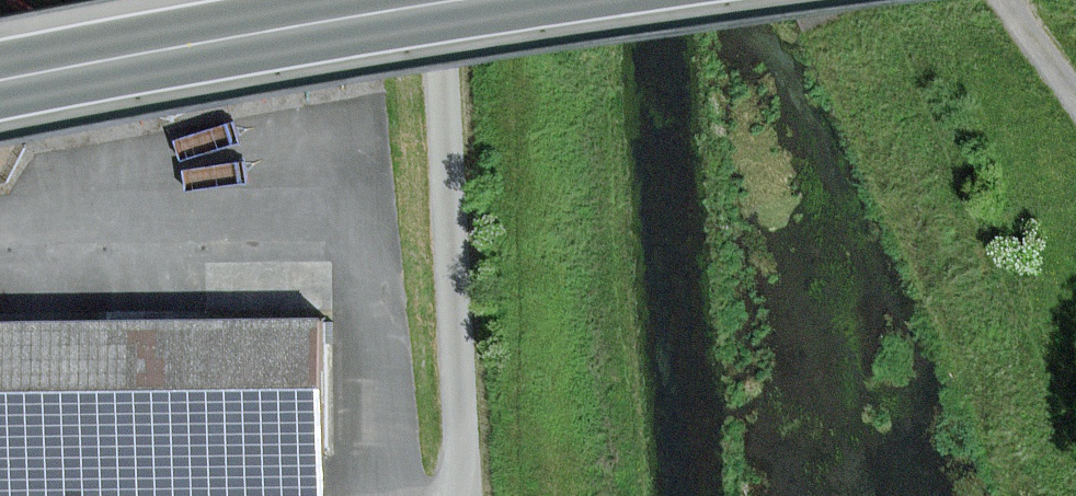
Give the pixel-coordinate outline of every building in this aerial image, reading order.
[(0,330),(0,495),(317,495),(317,330),(0,330)]
